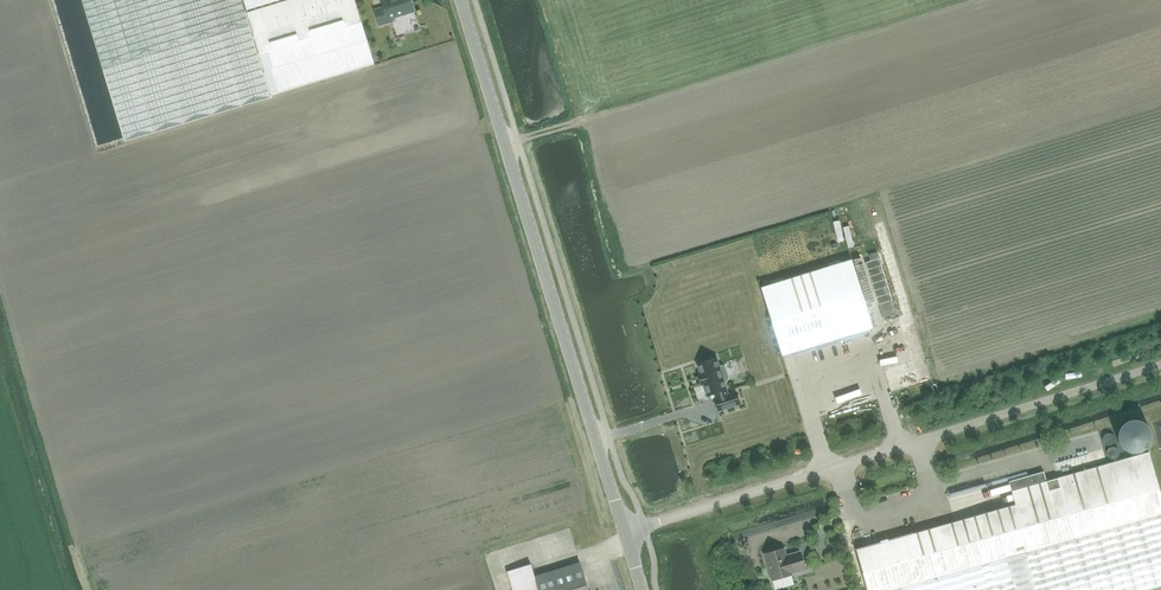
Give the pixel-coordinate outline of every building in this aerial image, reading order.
[(126,139),(270,96),(245,12),(242,0),(84,0),(126,139)] [(245,12),(284,0),(242,0),(245,12)] [(245,12),(271,96),(374,66),(355,2),(354,0),(284,0),(245,12)] [(414,11),(411,0),(382,0),(384,7),(375,10),(379,25),(392,21),(391,18),(414,11)] [(772,284),(761,288),(782,355),(782,356),(816,345),(817,349),(840,341),(839,338),(873,328),(873,327),(872,327),(852,260),(841,263),(840,260),(828,263),(829,267),(784,281),(783,277),(771,281),(772,284)] [(894,306),(881,265),(867,269),(880,311),(894,306)] [(716,358),(698,364),(701,375),(699,376),(702,385),(704,384),(707,395),(716,393),(718,398),(715,399),(718,411),(740,404),(736,393),(728,395),(723,381),(726,380),(727,377),(724,367),(722,366),(719,367),(716,358)] [(856,550),(867,589),(891,589),(1160,515),(1160,496),(1149,452),(1104,465),(1047,481),(1044,471),(1009,481),(1015,505),(857,549),(856,550)] [(891,589),(1160,589),(1160,515),(891,589)] [(764,554),(772,580),(791,575),(791,573),(805,569),(800,552),(786,556),(784,548),(779,550),(776,548),(771,550),(769,552),(764,554)] [(580,562),(535,576),(531,564),(507,571),(513,589),(588,589),(580,562)]
